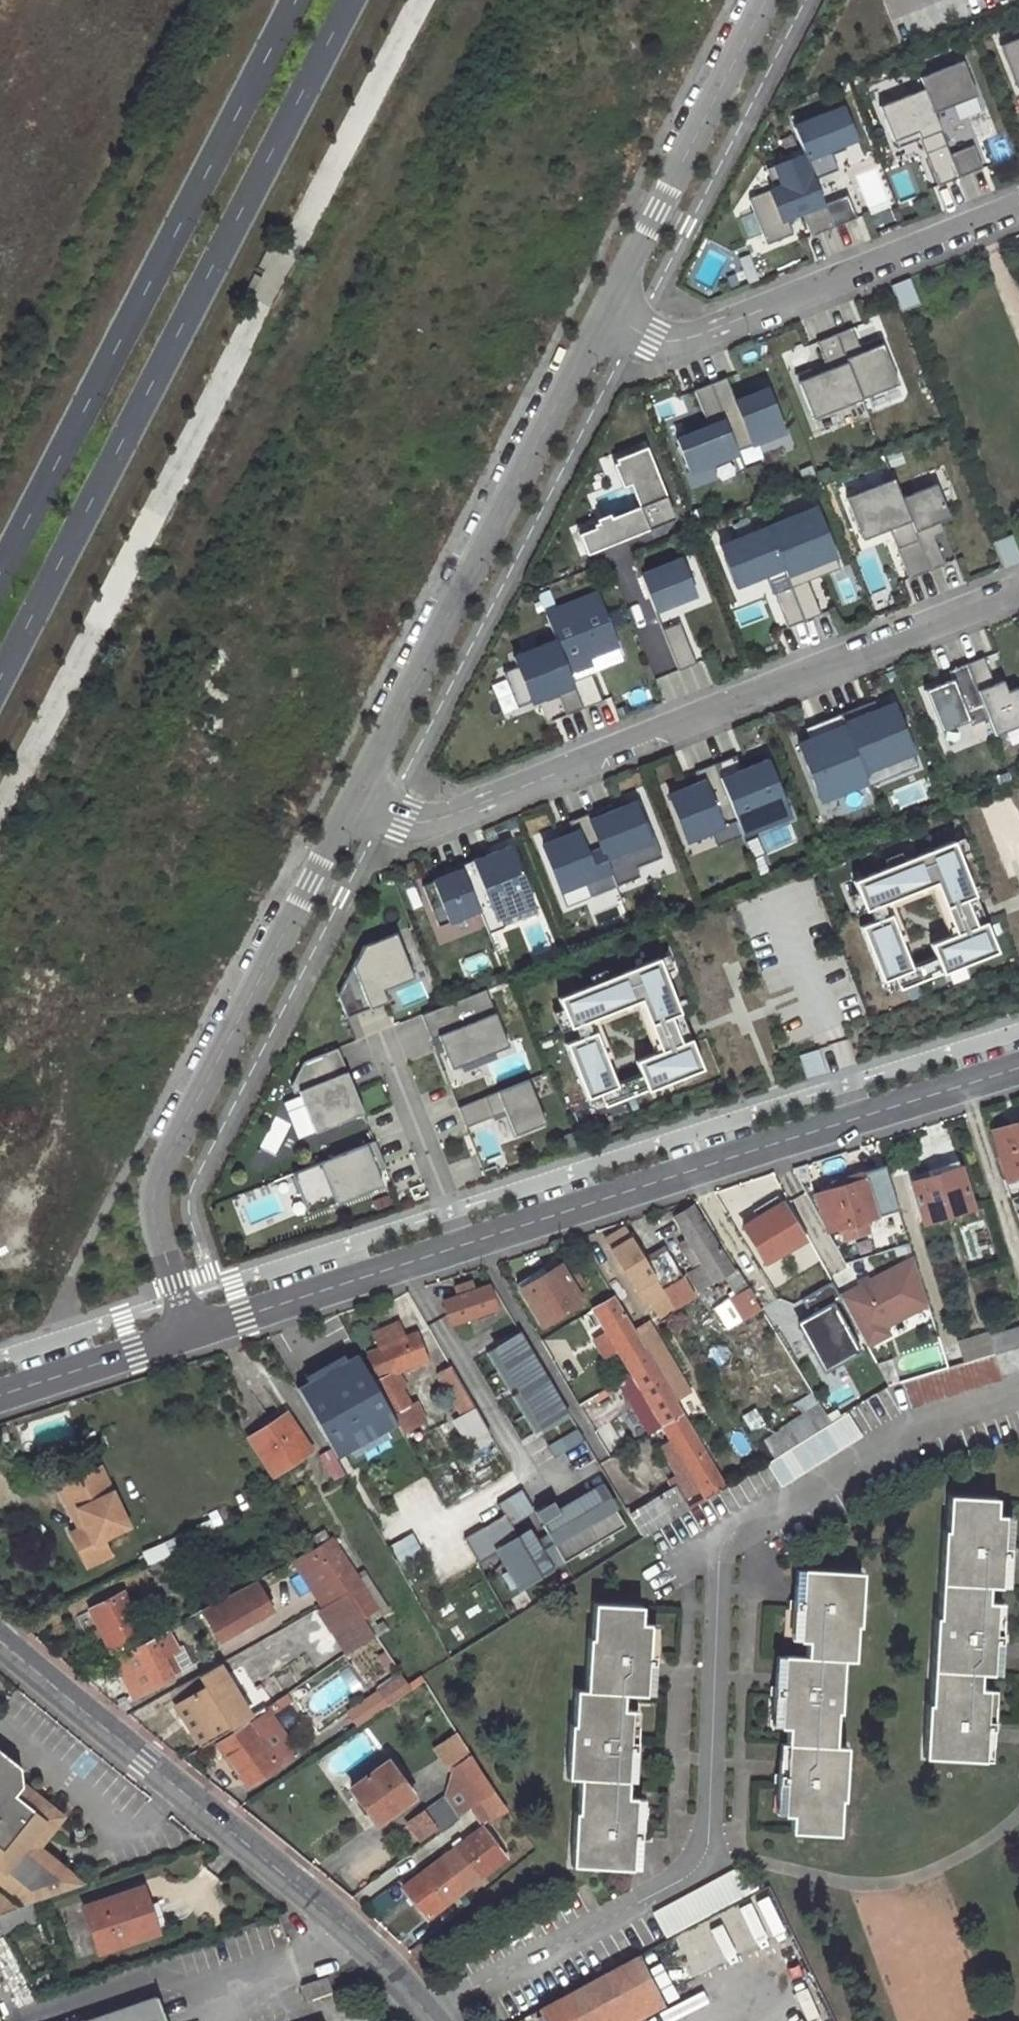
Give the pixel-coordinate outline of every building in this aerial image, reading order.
[(1000,45),(1013,77),(1018,75),(1018,37),(1000,45)] [(933,112),(976,95),(962,60),(919,77),(924,88),(933,112)] [(920,138),(940,130),(933,112),(924,88),(879,106),(893,141),(917,131),(920,138)] [(838,170),(829,149),(854,139),(842,108),(793,127),(804,154),(814,179),(838,170)] [(938,185),(959,177),(950,153),(946,144),(925,152),(938,185)] [(959,177),(982,167),(973,144),(950,153),(959,177)] [(814,179),(804,154),(766,168),(774,188),(750,197),(749,200),(767,244),(793,234),(787,219),(802,213),(811,236),(833,227),(824,204),(814,179)] [(856,218),(847,195),(824,204),(833,227),(856,218)] [(902,311),(921,304),(910,278),(892,285),(902,311)] [(851,327),(836,333),(861,398),(898,384),(882,343),(861,352),(851,327)] [(810,368),(795,374),(812,418),(861,398),(836,333),(817,341),(828,368),(812,374),(810,368)] [(737,451),(784,432),(767,388),(754,393),(735,400),(732,392),(726,377),(710,383),(737,451)] [(692,432),(676,438),(690,472),(738,453),(737,451),(710,383),(694,390),(706,420),(708,426),(692,432)] [(735,400),(754,393),(750,385),(732,392),(735,400)] [(690,426),(692,432),(708,426),(706,420),(690,426)] [(674,519),(646,447),(615,459),(625,486),(629,484),(638,506),(577,531),(586,554),(674,519)] [(893,478),(846,497),(860,532),(886,522),(909,578),(930,570),(901,497),(893,478)] [(936,483),(901,497),(930,570),(944,564),(933,536),(935,536),(933,529),(941,525),(939,521),(949,517),(936,483)] [(830,544),(815,507),(767,526),(781,564),(830,544)] [(944,532),(941,525),(933,529),(935,536),(944,532)] [(767,526),(720,545),(733,580),(764,568),(766,574),(783,567),(781,564),(767,526)] [(1012,533),(993,540),(1004,566),(1018,560),(1018,551),(1012,533)] [(835,555),(830,544),(781,564),(783,567),(786,575),(835,555)] [(640,575),(654,610),(695,594),(681,559),(640,575)] [(769,582),(786,575),(783,567),(766,574),(769,582)] [(764,568),(733,580),(736,586),(766,574),(764,568)] [(821,613),(807,579),(790,586),(804,620),(821,613)] [(804,620),(790,586),(773,593),(787,627),(804,620)] [(594,593),(545,613),(556,640),(569,672),(589,664),(586,657),(615,645),(594,593)] [(696,663),(680,621),(662,629),(678,670),(696,663)] [(556,640),(514,657),(517,666),(503,672),(517,707),(557,691),(566,714),(583,708),(572,681),(569,672),(556,640)] [(988,718),(995,735),(1018,726),(1018,686),(1007,691),(1005,687),(997,690),(983,656),(966,663),(988,718)] [(952,678),(924,689),(940,731),(968,720),(970,725),(988,718),(966,663),(948,670),(952,678)] [(591,673),(572,681),(583,708),(602,700),(591,673)] [(866,714),(877,709),(874,700),(862,705),(866,714)] [(840,713),(863,771),(912,752),(893,703),(877,709),(866,714),(862,705),(840,713)] [(816,788),(844,777),(849,788),(867,781),(863,771),(840,713),(820,721),(825,733),(810,739),(798,743),(816,788)] [(810,739),(825,733),(820,721),(806,727),(810,739)] [(869,785),(918,766),(912,752),(863,771),(867,781),(869,785)] [(735,755),(714,763),(742,835),(755,830),(749,816),(785,802),(768,758),(741,769),(735,755)] [(714,763),(695,771),(699,782),(669,794),(687,839),(710,830),(716,845),(742,835),(714,763)] [(821,800),(849,788),(844,777),(816,788),(821,800)] [(587,813),(616,885),(639,876),(635,867),(662,856),(639,799),(613,810),(611,804),(587,813)] [(791,815),(785,802),(749,816),(755,830),(791,815)] [(569,820),(573,832),(542,844),(560,890),(584,881),(590,895),(616,885),(587,813),(569,820)] [(953,843),(855,880),(861,894),(853,897),(885,980),(897,976),(902,988),(995,953),(953,843)] [(489,933),(538,913),(510,844),(461,864),(479,909),(489,933)] [(440,925),(479,909),(461,864),(446,870),(448,875),(438,878),(424,884),(440,925)] [(446,870),(437,874),(438,878),(448,875),(446,870)] [(364,945),(338,994),(347,1017),(388,1000),(383,989),(414,977),(396,932),(364,945)] [(660,959),(562,997),(568,1011),(560,1014),(592,1097),(604,1092),(609,1105),(702,1069),(660,959)] [(451,1068),(508,1045),(485,989),(421,1014),(431,1038),(438,1036),(451,1068)] [(303,1061),(291,1085),(294,1093),(299,1091),(315,1132),(363,1112),(337,1047),(303,1061)] [(545,1123),(527,1079),(458,1107),(465,1127),(504,1111),(514,1135),(545,1123)] [(993,1131),(1009,1179),(1018,1176),(1018,1123),(993,1131)] [(292,1173),(308,1212),(335,1202),(336,1203),(383,1185),(377,1171),(373,1161),(382,1158),(374,1140),(292,1173)] [(373,1161),(377,1171),(385,1168),(382,1158),(373,1161)] [(884,1165),(864,1172),(877,1214),(897,1207),(884,1165)] [(971,1206),(958,1166),(911,1181),(925,1220),(971,1206)] [(877,1214),(864,1172),(830,1182),(832,1189),(814,1195),(826,1230),(836,1227),(839,1237),(867,1228),(864,1218),(877,1214)] [(803,1238),(782,1202),(744,1224),(765,1260),(803,1238)] [(731,1267),(693,1205),(675,1216),(695,1249),(687,1253),(695,1267),(689,1271),(698,1287),(725,1271),(736,1289),(746,1284),(735,1265),(731,1267)] [(626,1225),(606,1236),(644,1301),(649,1298),(663,1289),(659,1281),(645,1258),(626,1225)] [(677,1270),(664,1247),(645,1258),(659,1281),(677,1270)] [(928,1303),(913,1257),(862,1284),(864,1288),(848,1297),(873,1342),(889,1333),(885,1326),(928,1303)] [(585,1305),(560,1263),(521,1285),(545,1328),(585,1305)] [(677,1270),(659,1281),(663,1289),(675,1308),(694,1297),(677,1270)] [(443,1299),(451,1322),(495,1307),(487,1284),(473,1289),(470,1280),(454,1286),(457,1294),(443,1299)] [(868,1345),(873,1342),(848,1297),(864,1288),(862,1284),(841,1296),(868,1345)] [(803,1301),(811,1315),(831,1304),(839,1300),(831,1285),(803,1301)] [(747,1287),(715,1308),(728,1329),(760,1308),(747,1287)] [(663,1289),(649,1298),(660,1317),(675,1308),(663,1289)] [(616,1350),(662,1426),(684,1413),(675,1398),(633,1328),(613,1294),(591,1307),(606,1332),(594,1338),(605,1357),(616,1350)] [(811,1315),(797,1323),(824,1370),(857,1352),(831,1304),(811,1315)] [(688,1389),(647,1320),(633,1328),(675,1398),(688,1389)] [(428,1354),(418,1330),(404,1335),(398,1321),(372,1331),(379,1347),(368,1351),(378,1375),(375,1377),(399,1419),(403,1427),(423,1415),(414,1397),(410,1400),(393,1370),(428,1354)] [(961,1341),(967,1361),(996,1352),(1000,1351),(1018,1345),(1018,1325),(987,1335),(987,1333),(961,1341)] [(523,1330),(488,1350),(510,1388),(518,1384),(545,1368),(523,1330)] [(1018,1366),(1018,1345),(1000,1351),(1005,1370),(1018,1366)] [(298,1387),(337,1456),(399,1419),(375,1377),(361,1350),(298,1387)] [(1006,1380),(998,1355),(909,1382),(917,1408),(1006,1380)] [(437,1371),(461,1412),(474,1405),(451,1363),(437,1371)] [(518,1384),(522,1390),(548,1375),(545,1368),(518,1384)] [(522,1390),(514,1395),(535,1432),(570,1412),(548,1375),(522,1390)] [(821,1406),(764,1440),(774,1458),(831,1422),(823,1410),(821,1406)] [(312,1447),(288,1412),(251,1436),(274,1472),(312,1447)] [(684,1413),(662,1426),(692,1477),(706,1500),(728,1487),(684,1413)] [(862,1437),(848,1414),(769,1463),(783,1486),(862,1437)] [(331,1449),(320,1455),(333,1480),(344,1473),(331,1449)] [(66,1483),(85,1527),(78,1530),(71,1534),(86,1567),(109,1556),(101,1539),(127,1526),(99,1468),(66,1483)] [(692,1477),(674,1487),(688,1511),(706,1500),(692,1477)] [(85,1527),(66,1483),(58,1486),(78,1530),(85,1527)] [(688,1511),(674,1487),(628,1514),(642,1538),(688,1511)] [(548,1536),(564,1564),(625,1527),(602,1488),(559,1514),(542,1525),(548,1536)] [(497,1504),(504,1515),(511,1525),(534,1511),(521,1490),(497,1504)] [(992,1513),(993,1496),(947,1493),(944,1528),(940,1528),(933,1613),(931,1613),(925,1702),(923,1702),(919,1753),(979,1758),(981,1726),(992,1727),(992,1716),(982,1716),(984,1687),(974,1686),(976,1668),(988,1669),(991,1639),(1000,1640),(1001,1632),(991,1631),(993,1599),(983,1598),(984,1583),(997,1584),(1001,1553),(1008,1553),(1009,1545),(999,1544),(1001,1513),(992,1513)] [(559,1514),(552,1502),(535,1512),(542,1525),(559,1514)] [(504,1515),(465,1538),(479,1562),(500,1550),(519,1539),(511,1525),(504,1515)] [(375,1636),(399,1620),(368,1573),(359,1578),(332,1538),(331,1539),(324,1530),(312,1538),(316,1544),(344,1588),(375,1636)] [(500,1550),(523,1588),(564,1564),(548,1536),(535,1543),(529,1532),(519,1539),(500,1550)] [(142,1554),(148,1566),(151,1565),(168,1556),(162,1544),(142,1554)] [(292,1558),(321,1602),(344,1588),(316,1544),(292,1558)] [(183,1587),(195,1581),(180,1550),(168,1556),(151,1565),(157,1576),(173,1569),(183,1587)] [(857,1623),(861,1572),(802,1569),(800,1598),(789,1597),(788,1607),(799,1608),(797,1637),(807,1639),(806,1656),(784,1655),(781,1684),(771,1684),(770,1693),(783,1694),(780,1725),(787,1726),(783,1772),(773,1771),(772,1781),(784,1782),(781,1812),(788,1813),(786,1829),(829,1831),(832,1796),(836,1796),(840,1744),(826,1743),(828,1710),(837,1710),(842,1657),(851,1658),(854,1623),(857,1623)] [(317,1604),(349,1653),(375,1636),(344,1588),(321,1602),(317,1604)] [(219,1640),(263,1615),(251,1591),(243,1596),(239,1589),(202,1610),(219,1640)] [(124,1599),(92,1614),(113,1656),(143,1641),(137,1627),(144,1624),(136,1608),(130,1611),(124,1599)] [(572,1864),(631,1867),(633,1838),(643,1838),(644,1827),(633,1827),(635,1797),(625,1796),(628,1748),(638,1749),(638,1741),(626,1740),(629,1709),(619,1709),(620,1692),(641,1692),(643,1663),(653,1663),(654,1653),(644,1653),(646,1624),(640,1623),(641,1608),(596,1606),(594,1639),(588,1639),(585,1691),(577,1691),(575,1725),(571,1725),(568,1776),(582,1777),(580,1812),(576,1811),(572,1864)] [(161,1657),(177,1649),(167,1631),(147,1643),(114,1659),(132,1697),(172,1678),(161,1657)] [(200,1690),(219,1677),(212,1665),(192,1677),(200,1690)] [(401,1675),(376,1691),(382,1701),(407,1685),(401,1675)] [(201,1741),(243,1715),(219,1677),(200,1690),(178,1703),(201,1741)] [(410,1690),(407,1685),(382,1701),(386,1707),(410,1690)] [(168,1710),(192,1746),(201,1741),(178,1703),(168,1710)] [(267,1711),(247,1725),(254,1735),(274,1721),(267,1711)] [(247,1725),(220,1744),(248,1785),(275,1768),(276,1765),(295,1752),(274,1721),(254,1735),(247,1725)] [(16,1879),(9,1888),(29,1904),(83,1885),(39,1850),(56,1829),(17,1798),(25,1788),(24,1771),(0,1751),(0,1866),(16,1879)] [(471,1757),(456,1767),(465,1782),(479,1804),(494,1792),(471,1757)] [(412,1797),(387,1761),(351,1787),(376,1823),(412,1797)] [(479,1804),(465,1782),(447,1795),(463,1816),(469,1811),(479,1804)] [(64,1819),(25,1788),(17,1798),(56,1829),(64,1819)] [(485,1816),(489,1822),(506,1809),(494,1792),(479,1804),(469,1811),(476,1822),(485,1816)] [(447,1795),(410,1821),(424,1840),(438,1830),(440,1833),(463,1816),(447,1795)] [(442,1869),(461,1893),(504,1861),(480,1830),(436,1863),(442,1869)] [(403,1888),(427,1919),(461,1893),(442,1869),(436,1863),(403,1888)] [(0,1866),(0,1881),(9,1888),(16,1879),(0,1866)] [(750,1892),(738,1869),(656,1912),(669,1936),(750,1892)] [(105,1959),(162,1940),(148,1895),(89,1914),(105,1959)] [(14,1909),(0,1898),(0,1914),(14,1909)] [(580,2020),(614,2020),(658,1997),(637,1957),(566,1995),(580,2020)] [(566,1995),(540,2009),(546,2020),(580,2020),(566,1995)] [(87,2020),(161,2020),(153,1999),(87,2020)]
